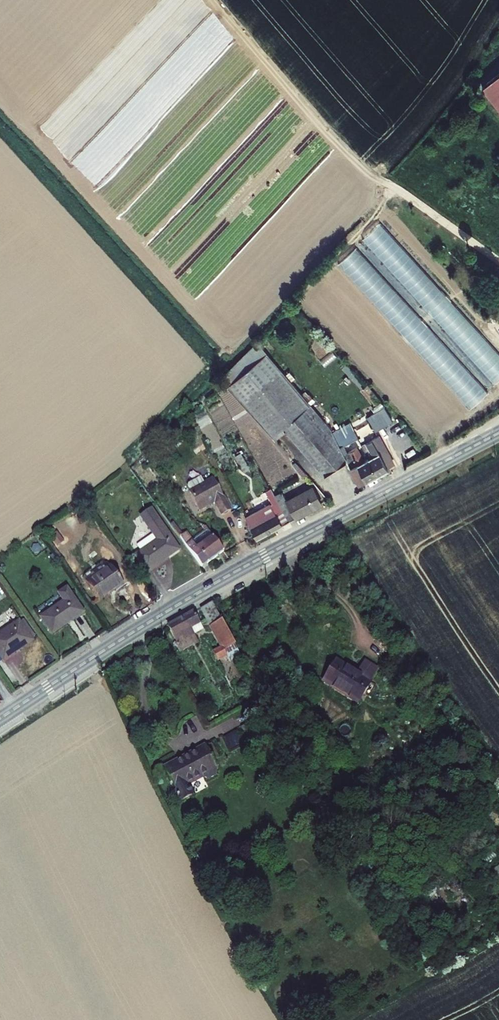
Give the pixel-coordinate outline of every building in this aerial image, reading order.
[(482,88),(498,109),(498,74),(482,88)] [(336,263),(469,408),(498,380),(498,355),(378,224),(336,263)] [(257,344),(220,383),(277,444),(281,441),(315,477),(346,464),(340,447),(358,440),(350,426),(333,432),(330,423),(257,344)] [(383,411),(368,419),(376,434),(392,424),(383,411)] [(394,467),(378,437),(362,444),(358,440),(340,447),(346,464),(364,485),(392,473),(394,467)] [(235,458),(243,472),(249,471),(241,455),(235,458)] [(307,483),(310,480),(296,464),(294,468),(307,483)] [(188,482),(188,485),(199,508),(213,502),(221,513),(233,508),(214,475),(204,480),(201,475),(188,482)] [(286,510),(292,522),(308,515),(322,507),(312,488),(290,500),(285,494),(276,497),(282,505),(286,510)] [(283,525),(292,522),(286,510),(282,505),(271,491),(267,493),(270,505),(245,517),(256,539),(283,525)] [(182,549),(153,505),(141,514),(152,532),(137,543),(140,549),(141,554),(150,569),(182,549)] [(211,558),(223,548),(219,539),(208,528),(194,539),(187,530),(181,534),(203,563),(211,558)] [(60,543),(55,535),(48,539),(55,546),(60,543)] [(106,561),(85,578),(100,598),(123,580),(115,566),(110,562),(106,561)] [(65,601),(44,615),(55,631),(84,612),(68,588),(60,594),(65,601)] [(227,651),(237,646),(234,641),(216,609),(211,600),(201,606),(224,648),(216,654),(221,661),(230,656),(227,651)] [(169,625),(173,634),(179,644),(195,634),(193,628),(199,625),(192,611),(169,625)] [(27,636),(26,635),(22,630),(26,627),(20,617),(16,620),(14,617),(0,626),(0,654),(27,636)] [(358,667),(338,655),(326,676),(359,695),(379,661),(366,654),(358,667)] [(211,744),(172,766),(185,789),(195,783),(197,786),(202,788),(207,789),(212,789),(214,787),(217,782),(218,779),(217,774),(214,768),(222,763),(211,744)]
